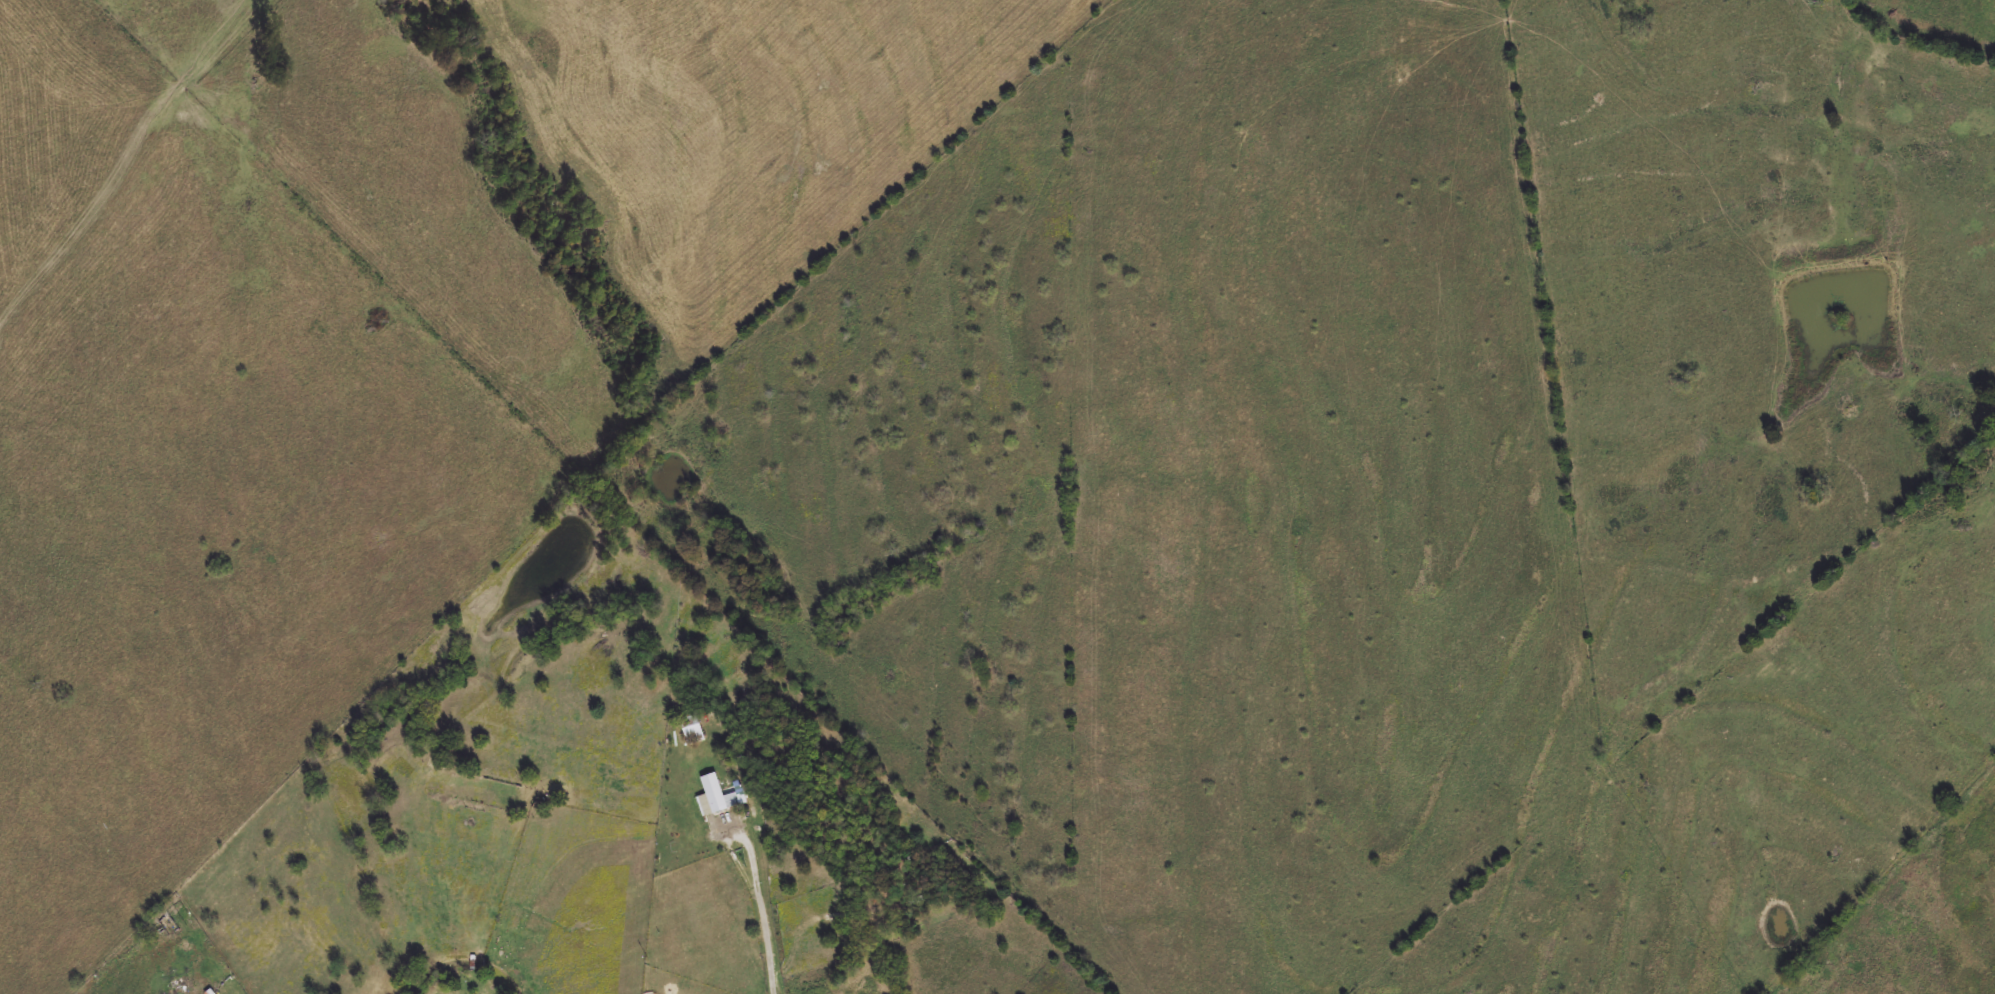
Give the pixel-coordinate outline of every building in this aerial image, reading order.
[(680,710),(684,736),(702,733),(697,707),(680,710)] [(729,808),(716,773),(701,779),(714,814),(729,808)] [(482,805),(466,802),(464,809),(481,812),(482,805)]
